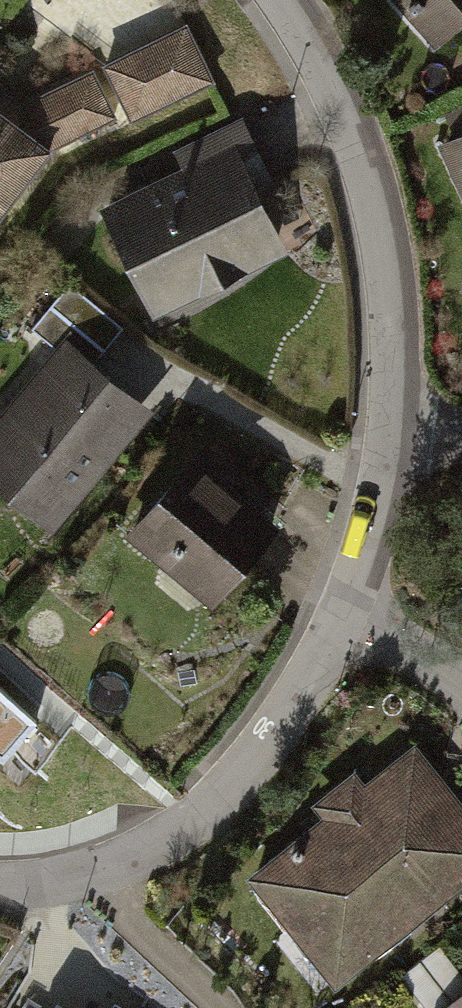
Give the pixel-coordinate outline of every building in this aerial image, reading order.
[(432,49),(461,23),(461,0),(389,0),(432,49)] [(183,26),(104,64),(130,118),(209,80),(183,26)] [(50,147),(114,118),(92,72),(15,106),(0,97),(0,215),(50,147)] [(180,168),(100,209),(155,318),(287,252),(256,192),(275,182),(242,118),(172,154),(180,168)] [(438,148),(461,200),(461,137),(438,148)] [(67,342),(94,363),(122,328),(68,287),(35,330),(61,351),(67,342)] [(67,342),(61,351),(0,423),(0,496),(50,537),(153,412),(94,363),(67,342)] [(279,531),(193,460),(127,539),(213,610),(279,531)] [(42,724),(0,687),(0,767),(42,724)] [(413,744),(245,874),(333,986),(461,885),(461,808),(413,744)] [(443,1007),(461,1007),(461,993),(443,1007)]
